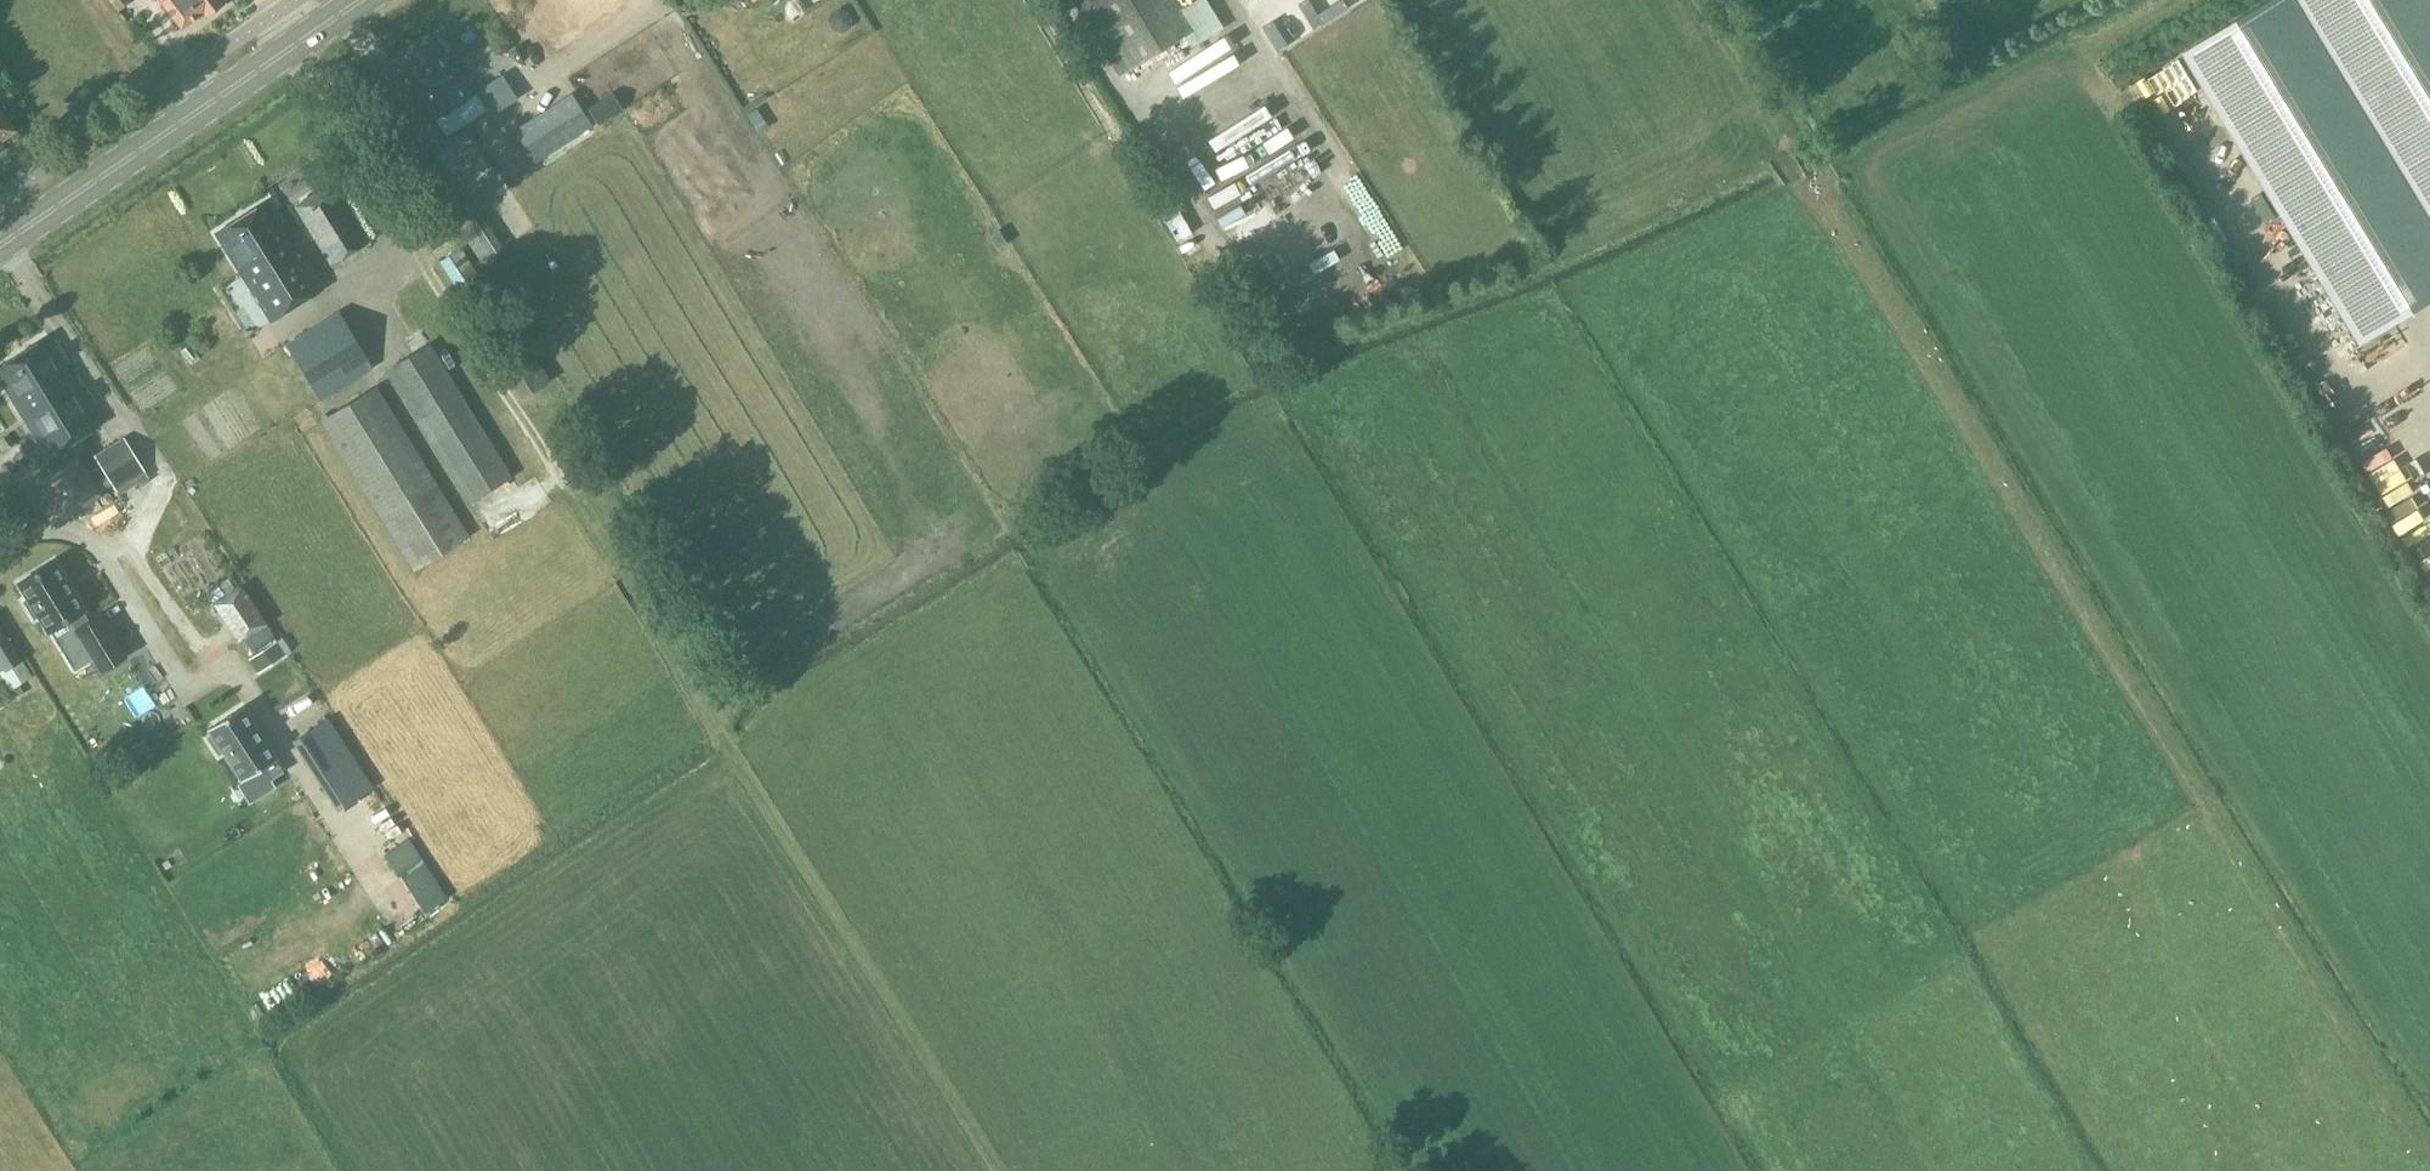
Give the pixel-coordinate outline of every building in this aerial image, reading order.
[(118,11),(131,1),(130,0),(109,0),(118,11)] [(182,29),(204,12),(207,16),(224,2),(222,0),(160,0),(182,29)] [(801,18),(790,0),(785,0),(768,10),(781,30),(801,18)] [(1087,22),(1097,16),(1104,28),(1094,35),(1120,76),(1158,52),(1185,36),(1193,49),(1224,29),(1205,0),(1198,0),(1180,11),(1173,0),(1073,0),(1087,22)] [(2186,55),(2275,200),(2363,345),(2429,304),(2429,0),(2276,0),(2240,22),(2186,55)] [(846,11),(837,10),(830,15),(828,24),(834,31),(842,32),(850,27),(851,18),(846,11)] [(417,96),(432,119),(475,92),(459,68),(458,69),(448,55),(452,50),(444,37),(438,39),(436,36),(397,62),(419,94),(417,96)] [(491,49),(495,54),(501,55),(506,51),(507,45),(503,40),(497,39),(492,43),(491,49)] [(475,92),(488,112),(513,96),(500,76),(475,92)] [(13,97),(4,86),(0,90),(0,106),(13,97)] [(570,94),(508,135),(529,166),(591,125),(570,94)] [(611,95),(587,109),(597,124),(620,109),(611,95)] [(14,129),(0,111),(0,140),(14,129)] [(486,157),(465,134),(447,149),(468,173),(486,157)] [(2182,180),(2205,168),(2199,157),(2176,168),(2182,180)] [(332,185),(295,208),(332,267),(368,245),(332,185)] [(449,211),(478,256),(500,242),(471,197),(449,211)] [(271,321),(323,289),(268,201),(216,234),(271,321)] [(441,262),(463,295),(482,283),(460,249),(441,262)] [(2259,300),(2312,264),(2304,254),(2251,290),(2259,300)] [(302,368),(321,400),(373,368),(339,313),(305,333),(320,357),(302,368)] [(98,424),(46,340),(0,369),(0,376),(49,454),(98,424)] [(470,503),(511,477),(430,345),(388,371),(470,503)] [(551,382),(530,348),(502,365),(522,399),(551,382)] [(2396,387),(2415,371),(2407,362),(2388,378),(2396,387)] [(378,387),(322,422),(414,571),(456,545),(470,537),(391,409),(378,387)] [(124,438),(95,456),(116,490),(146,472),(124,438)] [(89,456),(68,469),(88,501),(108,488),(89,456)] [(174,534),(185,529),(174,508),(164,513),(174,534)] [(49,558),(10,582),(41,633),(65,618),(71,627),(68,629),(95,673),(122,657),(94,610),(82,617),(78,611),(81,609),(49,558)] [(238,642),(240,640),(265,624),(240,586),(213,604),(238,642)] [(265,624),(240,640),(250,654),(274,637),(265,624)] [(0,625),(0,665),(4,671),(0,673),(0,674),(11,691),(33,677),(0,625)] [(282,654),(275,642),(250,659),(257,671),(282,654)] [(320,780),(355,757),(311,689),(276,711),(320,780)] [(212,734),(207,737),(219,756),(224,752),(243,782),(237,785),(249,804),(276,787),(272,780),(284,773),(276,760),(277,760),(242,707),(209,729),(212,734)] [(144,741),(132,748),(137,756),(148,749),(144,741)] [(423,913),(445,899),(408,842),(386,856),(423,913)]
